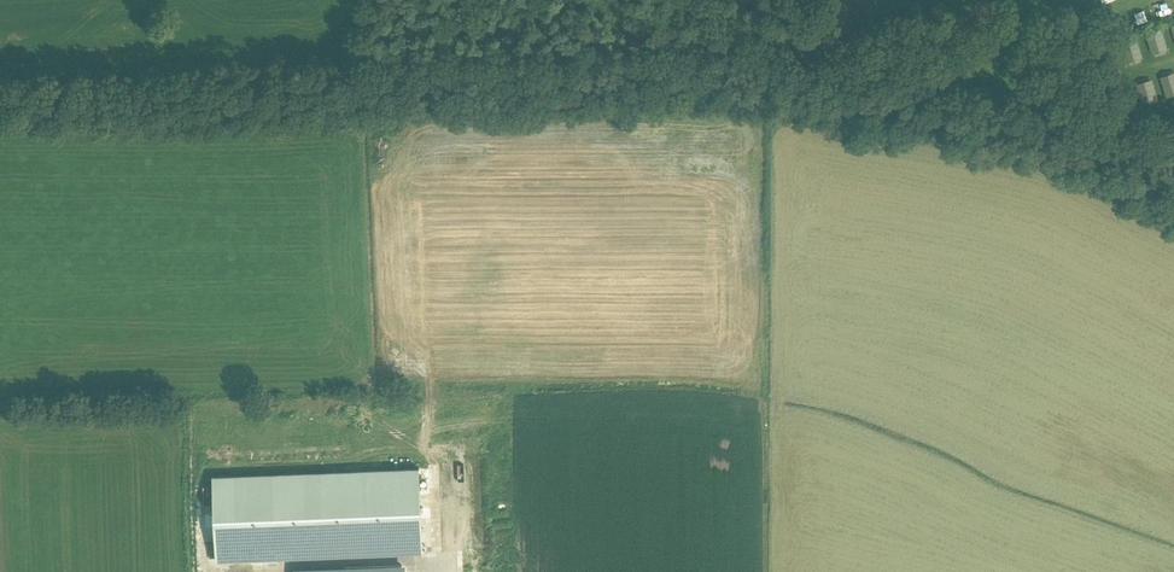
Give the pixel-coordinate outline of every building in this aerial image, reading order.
[(422,552),(418,468),(212,476),(216,561),(422,552)]
